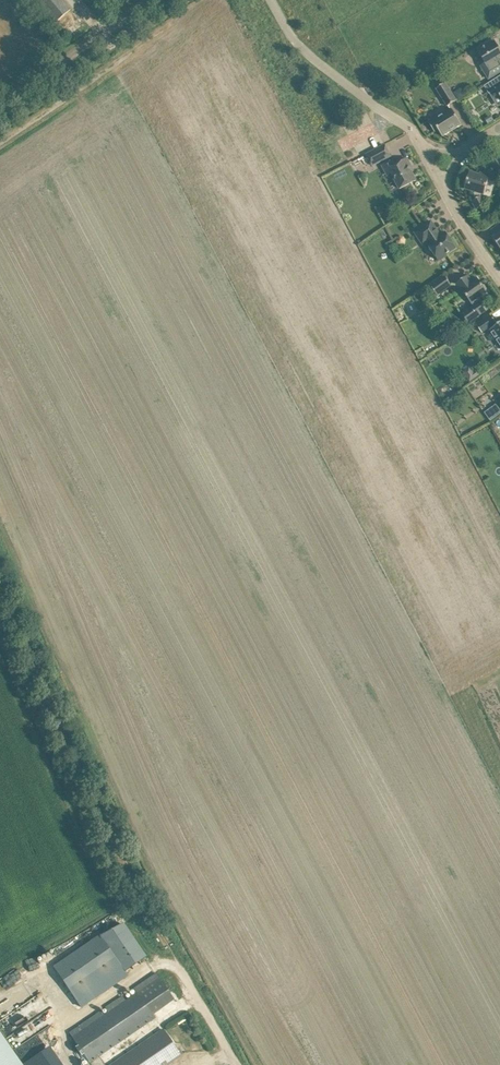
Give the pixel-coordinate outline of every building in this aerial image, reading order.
[(63,1),(62,0),(34,0),(54,23),(70,9),(63,1)] [(499,60),(499,49),(495,40),(478,50),(486,63),(481,66),(489,79),(499,72),(499,61),(499,60)] [(499,96),(499,76),(484,86),(489,94),(496,89),(499,96)] [(446,83),(436,89),(447,106),(457,100),(446,83)] [(458,98),(465,94),(461,88),(454,92),(458,98)] [(461,124),(451,108),(430,121),(436,130),(438,129),(442,136),(461,124)] [(391,156),(385,145),(367,155),(372,165),(391,156)] [(499,155),(490,162),(499,174),(499,173),(499,157),(499,155)] [(383,165),(388,175),(392,173),(400,189),(416,180),(410,168),(412,167),(407,159),(395,165),(393,160),(383,165)] [(484,194),(490,175),(480,172),(479,174),(470,171),(467,179),(465,180),(464,185),(465,187),(465,189),(475,192),(475,193),(475,195),(475,196),(475,197),(475,198),(476,199),(472,201),(477,209),(486,204),(482,196),(481,195),(481,194),(484,194)] [(446,232),(441,236),(431,221),(415,232),(423,244),(426,242),(439,261),(446,256),(446,255),(456,248),(446,232)] [(495,236),(493,237),(499,248),(499,224),(491,230),(495,236)] [(487,288),(484,285),(482,285),(477,278),(472,281),(468,275),(456,284),(461,291),(462,290),(472,305),(473,304),(473,305),(471,306),(478,315),(488,308),(481,299),(481,300),(481,299),(480,297),(487,292),(487,291),(487,288)] [(431,286),(437,295),(451,285),(445,276),(431,286)] [(499,344),(499,323),(498,324),(491,315),(477,325),(482,333),(482,332),(488,328),(499,344)] [(499,413),(499,411),(495,404),(483,411),(489,420),(499,413)] [(123,921),(101,935),(110,948),(125,970),(146,956),(123,921)] [(100,934),(52,966),(81,1008),(128,976),(128,975),(125,970),(115,955),(110,948),(101,935),(100,934)] [(137,992),(72,1036),(91,1064),(106,1064),(99,1055),(155,1018),(137,992)] [(43,1012),(50,1007),(42,993),(0,1017),(0,1024),(8,1037),(31,1023),(35,1031),(49,1023),(43,1012)] [(181,1054),(163,1029),(110,1064),(165,1064),(181,1054)] [(0,1032),(0,1064),(23,1064),(0,1032)]
